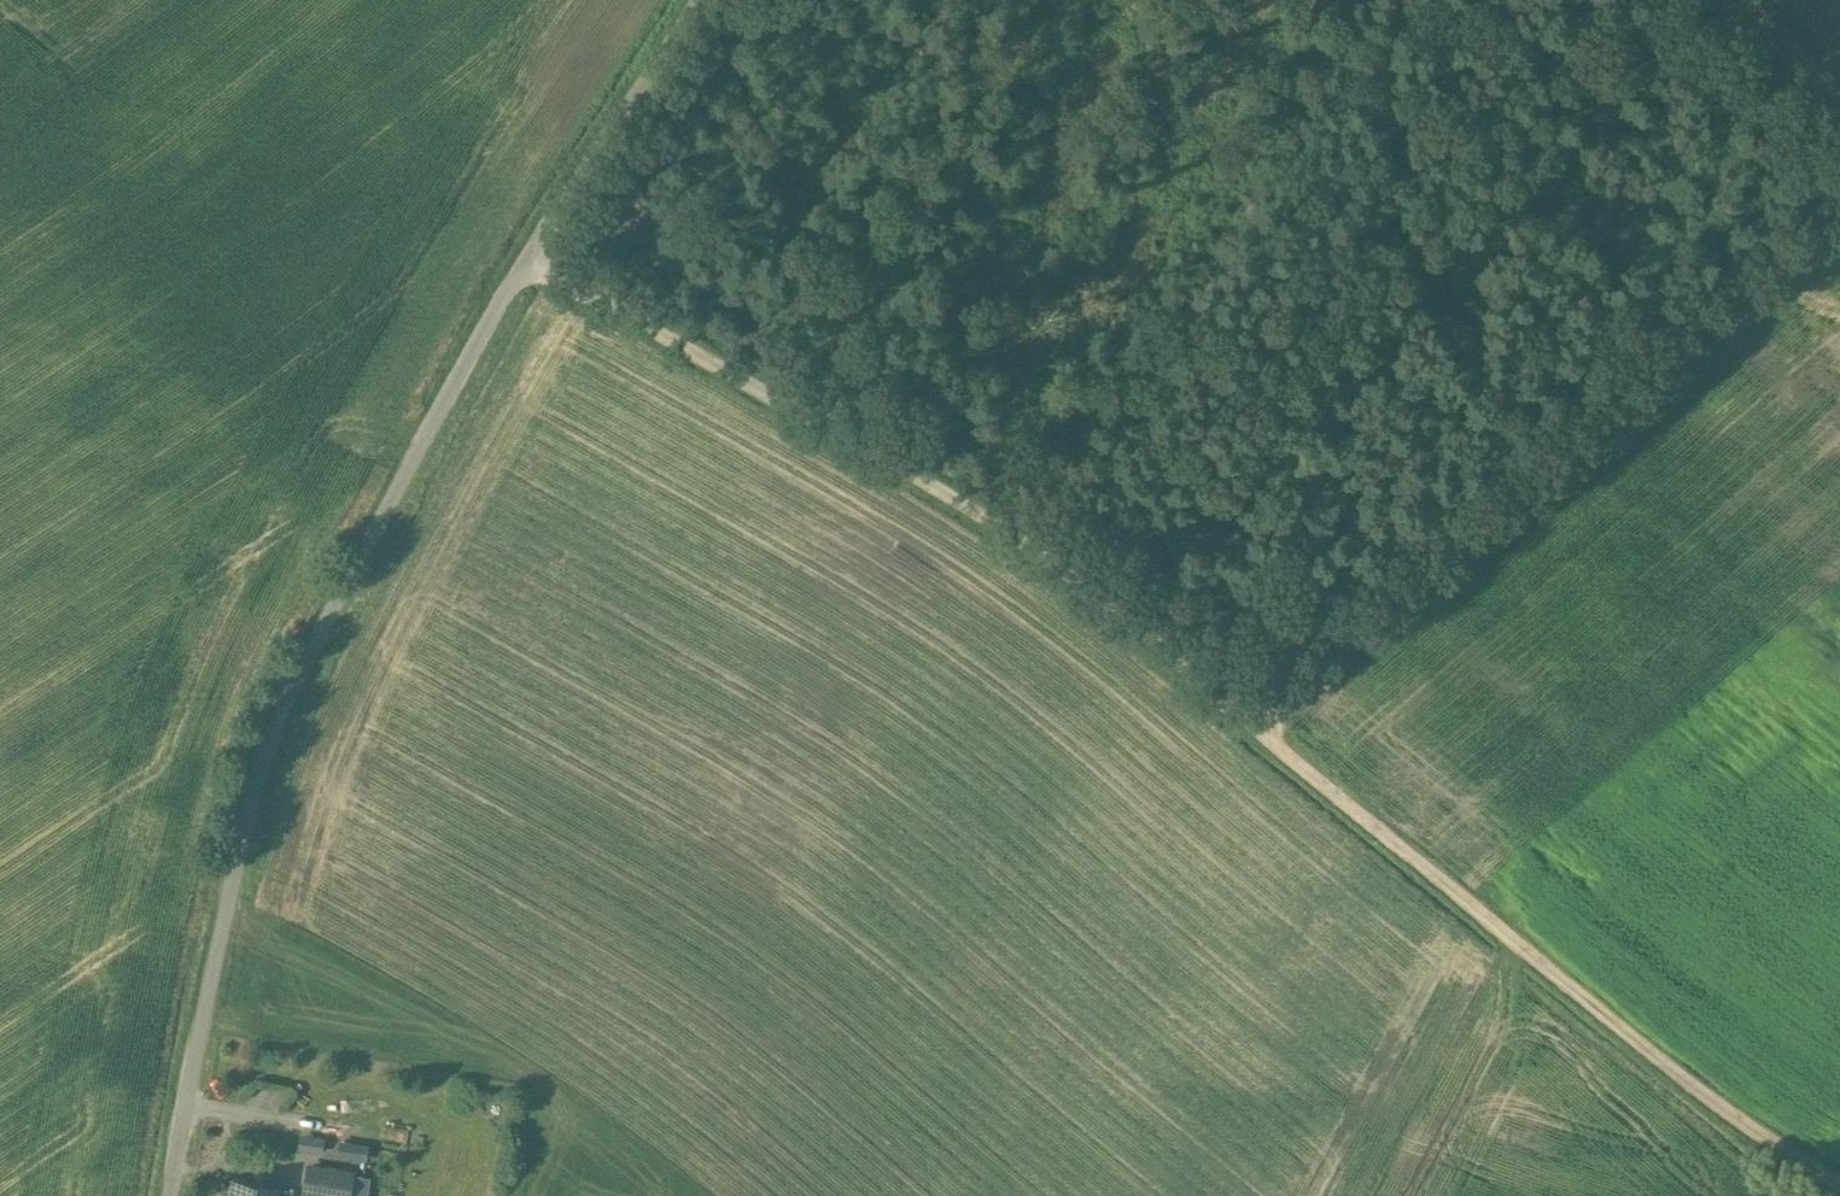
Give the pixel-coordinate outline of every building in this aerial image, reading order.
[(327,1148),(328,1136),(305,1134),(304,1146),(327,1148)] [(306,1154),(285,1151),(283,1160),(304,1164),(306,1154)] [(309,1166),(305,1191),(333,1195),(348,1195),(352,1173),(309,1166)] [(234,1180),(231,1195),(275,1195),(277,1187),(234,1180)]
